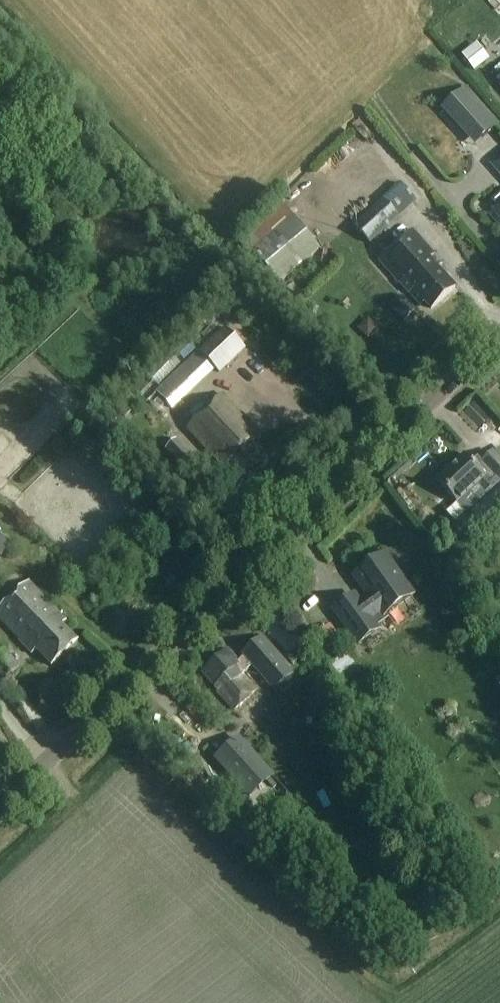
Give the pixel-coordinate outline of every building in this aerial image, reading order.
[(473,70),(485,61),(473,45),(461,55),(473,70)] [(475,145),(483,137),(499,123),(489,112),(468,88),(443,109),(464,133),(475,145)] [(400,184),(353,227),(369,245),(416,202),(400,184)] [(492,202),(498,209),(491,215),(499,226),(499,194),(492,202)] [(318,248),(293,218),(251,253),(277,284),(318,248)] [(380,260),(401,284),(430,258),(434,255),(413,231),(380,260)] [(456,287),(430,258),(401,284),(421,306),(425,302),(432,309),(456,287)] [(301,303),(312,315),(317,310),(306,298),(301,303)] [(220,375),(246,349),(225,328),(200,352),(199,351),(156,392),(173,410),(215,370),(220,375)] [(367,354),(358,362),(365,369),(374,362),(367,354)] [(499,399),(499,395),(499,378),(486,377),(483,397),(499,399)] [(227,464),(245,484),(269,463),(252,445),(258,439),(247,427),(251,424),(224,395),(187,429),(223,468),(227,464)] [(167,449),(188,472),(198,462),(178,440),(167,449)] [(494,454),(493,452),(476,468),(465,456),(439,479),(459,502),(491,473),(499,482),(499,448),(494,454)] [(213,479),(205,469),(197,475),(206,485),(213,479)] [(9,545),(0,537),(0,556),(9,545)] [(384,616),(413,595),(384,555),(354,577),(368,597),(359,603),(355,596),(334,611),(358,644),(378,629),(376,626),(387,619),(384,616)] [(51,669),(78,644),(62,626),(66,623),(29,584),(0,610),(0,622),(32,657),(36,653),(51,669)] [(266,682),(286,665),(262,638),(243,655),(246,659),(239,665),(227,652),(200,676),(233,713),(256,692),(242,676),(252,667),(266,682)] [(4,679),(19,666),(5,649),(0,653),(0,675),(4,679)] [(329,665),(342,681),(357,669),(344,653),(329,665)] [(201,722),(214,711),(187,681),(180,687),(186,694),(180,699),(201,722)] [(239,736),(213,758),(246,798),(272,775),(239,736)]
